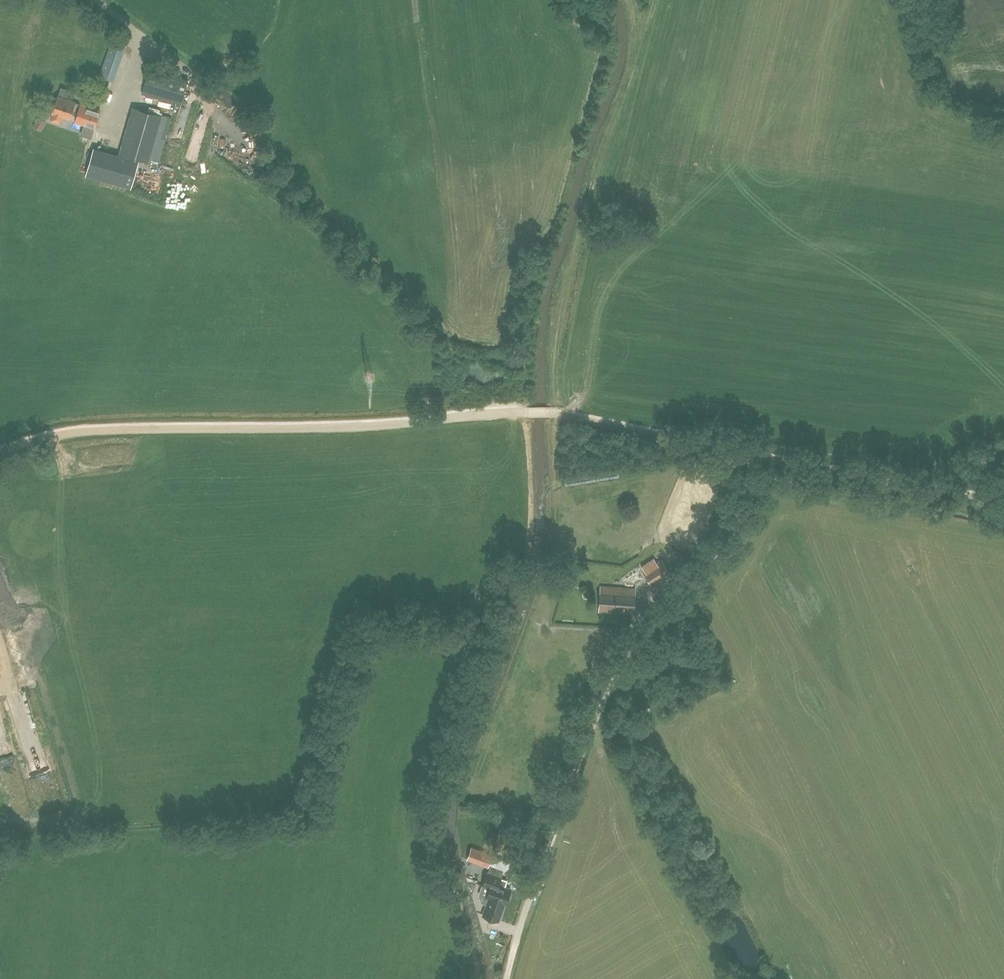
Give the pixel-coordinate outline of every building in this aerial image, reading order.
[(114,81),(126,48),(112,43),(100,75),(114,81)] [(181,103),(188,79),(149,68),(142,93),(181,103)] [(76,119),(81,104),(58,96),(53,112),(51,120),(60,123),(63,115),(76,119)] [(100,110),(81,104),(76,119),(75,122),(95,128),(100,110)] [(137,108),(124,154),(147,161),(161,115),(137,108)] [(48,121),(40,116),(35,125),(43,130),(48,121)] [(76,129),(69,155),(88,160),(93,141),(88,140),(90,133),(76,129)] [(670,573),(661,559),(655,564),(657,567),(645,575),(652,585),(659,580),(658,579),(662,576),(663,577),(670,573)] [(633,614),(635,589),(600,587),(598,612),(633,614)] [(667,614),(661,609),(656,615),(662,620),(667,614)] [(525,833),(523,840),(535,843),(537,836),(525,833)] [(487,865),(492,853),(471,845),(466,857),(487,865)] [(493,858),(490,865),(503,870),(506,862),(493,858)] [(501,877),(487,873),(483,885),(489,887),(486,897),(488,898),(483,915),(498,920),(499,917),(501,917),(502,912),(501,910),(503,906),(502,906),(503,903),(505,904),(506,901),(508,901),(510,896),(508,893),(510,889),(504,887),(506,881),(500,878),(501,877)]
